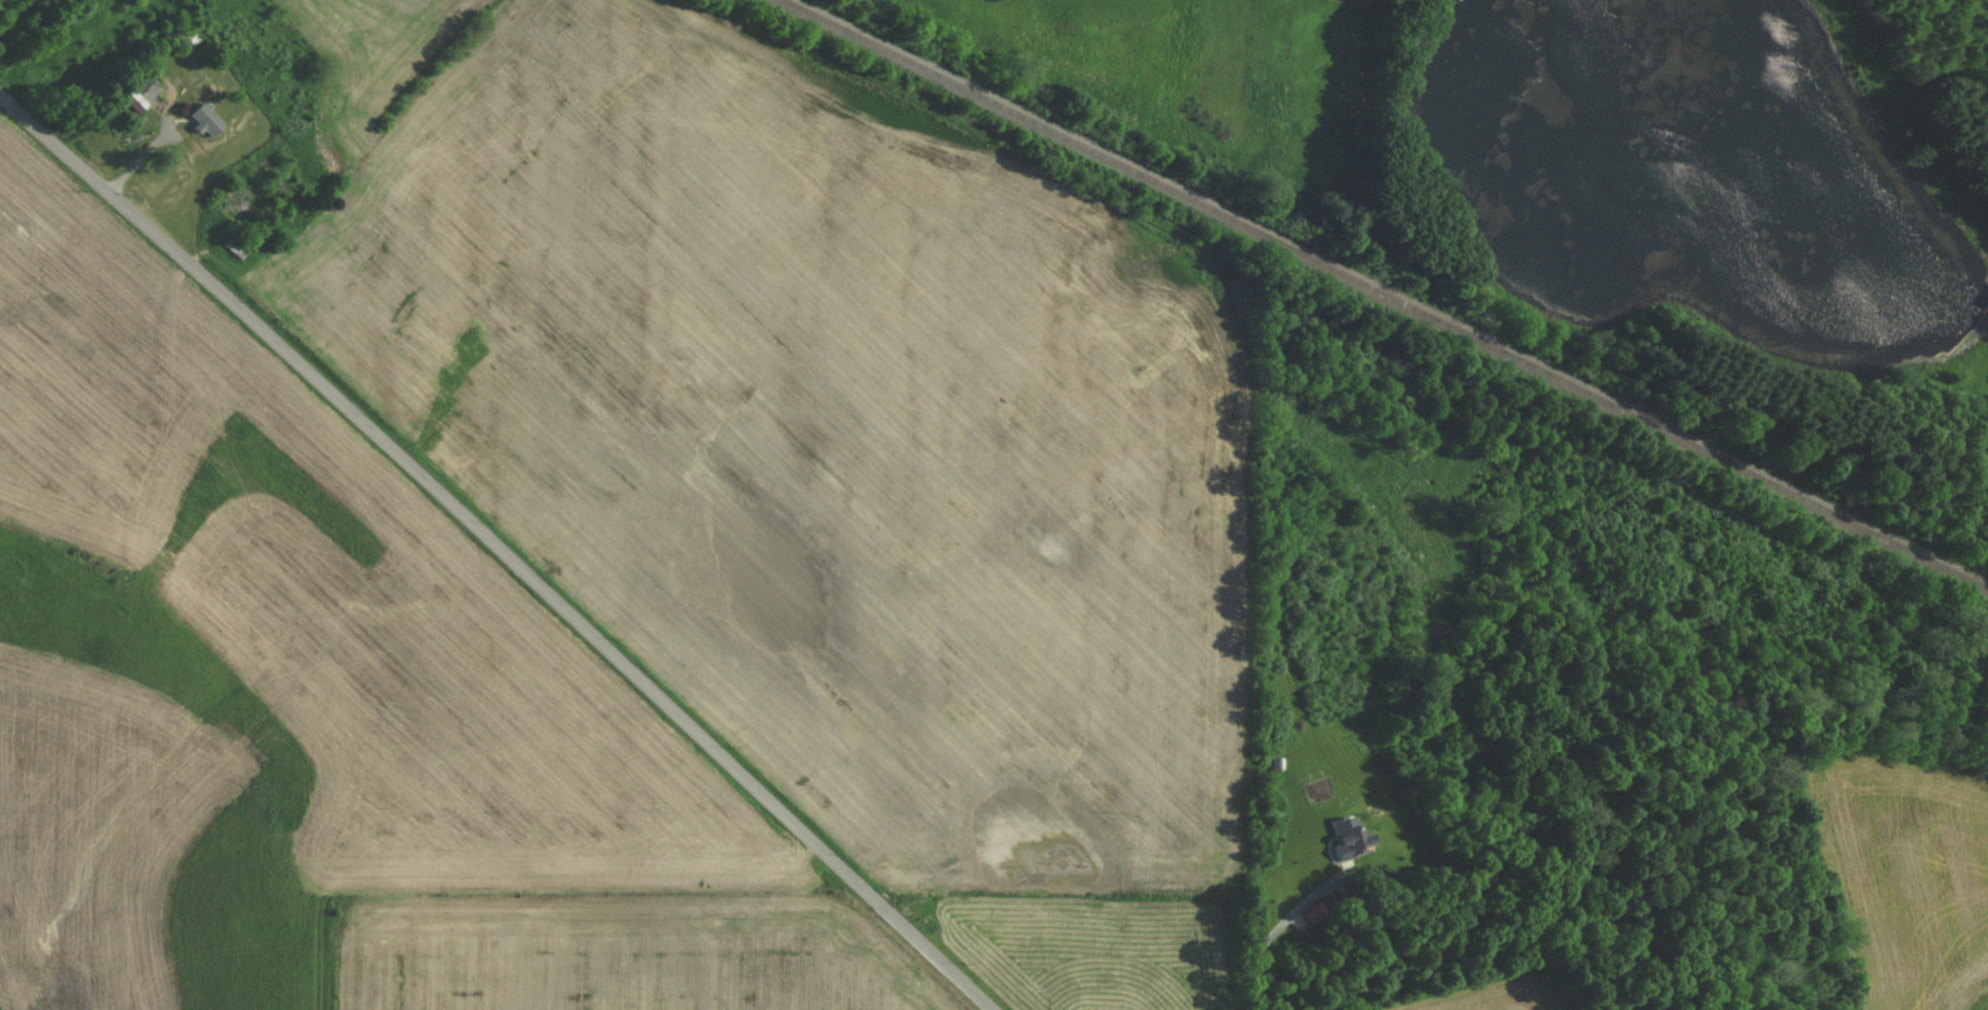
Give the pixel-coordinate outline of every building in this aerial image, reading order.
[(159,90),(143,75),(121,98),(137,113),(159,90)] [(186,119),(200,133),(203,131),(210,139),(223,127),(201,105),(186,119)] [(213,205),(233,228),(252,212),(231,188),(213,205)]
